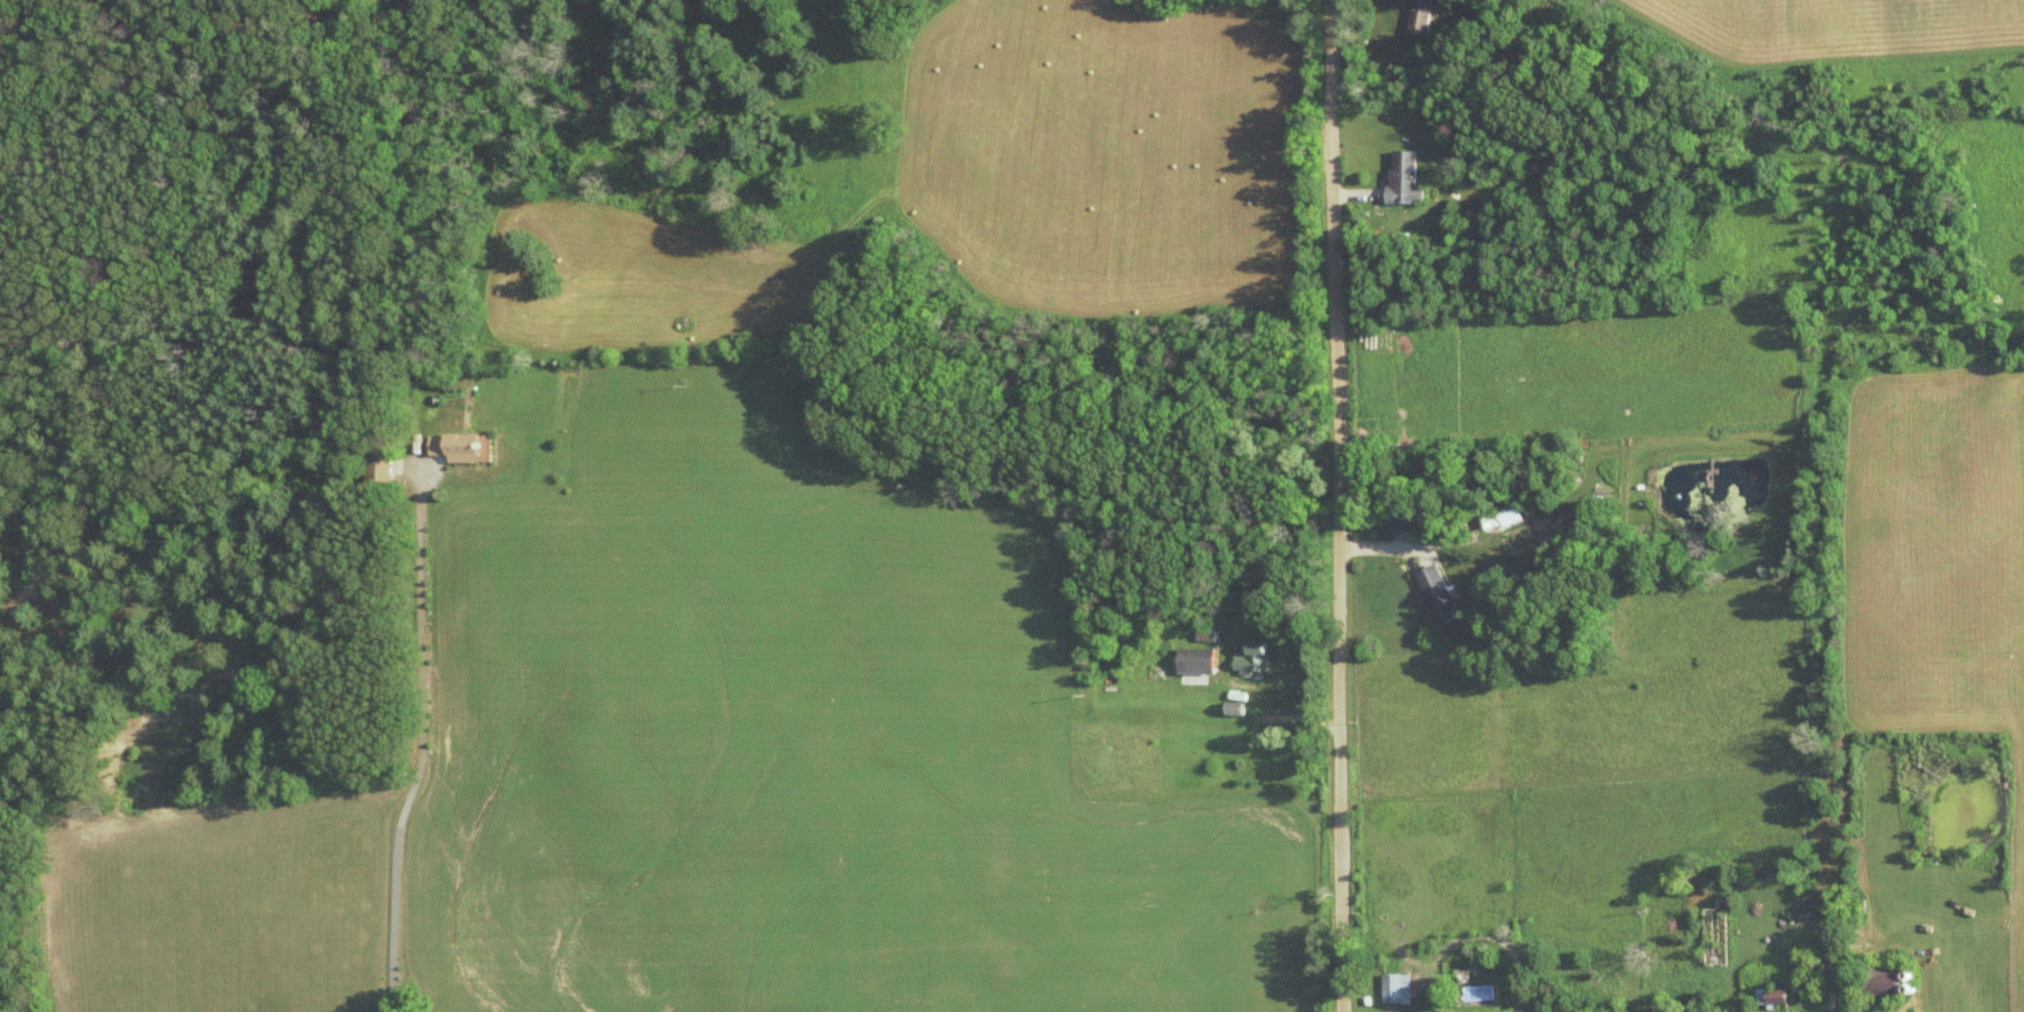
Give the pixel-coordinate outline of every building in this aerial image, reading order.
[(1407,31),(1428,35),(1436,0),(1414,0),(1407,31)] [(1392,203),(1419,204),(1419,196),(1427,196),(1427,187),(1418,187),(1418,150),(1392,150),(1392,203)] [(488,433),(434,434),(434,463),(489,463),(488,433)] [(1527,521),(1520,502),(1498,511),(1505,529),(1527,521)] [(1393,531),(1426,531),(1426,514),(1393,514),(1393,531)] [(1416,574),(1438,628),(1462,618),(1439,564),(1416,574)] [(1218,626),(1197,626),(1197,641),(1218,641),(1218,626)] [(1268,655),(1275,655),(1275,642),(1248,642),(1248,652),(1235,652),(1235,670),(1268,670),(1268,655)] [(1180,674),(1221,674),(1221,649),(1180,649),(1180,674)] [(1410,974),(1382,974),(1382,1003),(1410,1003),(1410,974)] [(1876,997),(1911,997),(1911,974),(1876,974),(1876,997)] [(1791,989),(1756,989),(1756,1004),(1791,1004),(1791,989)]
